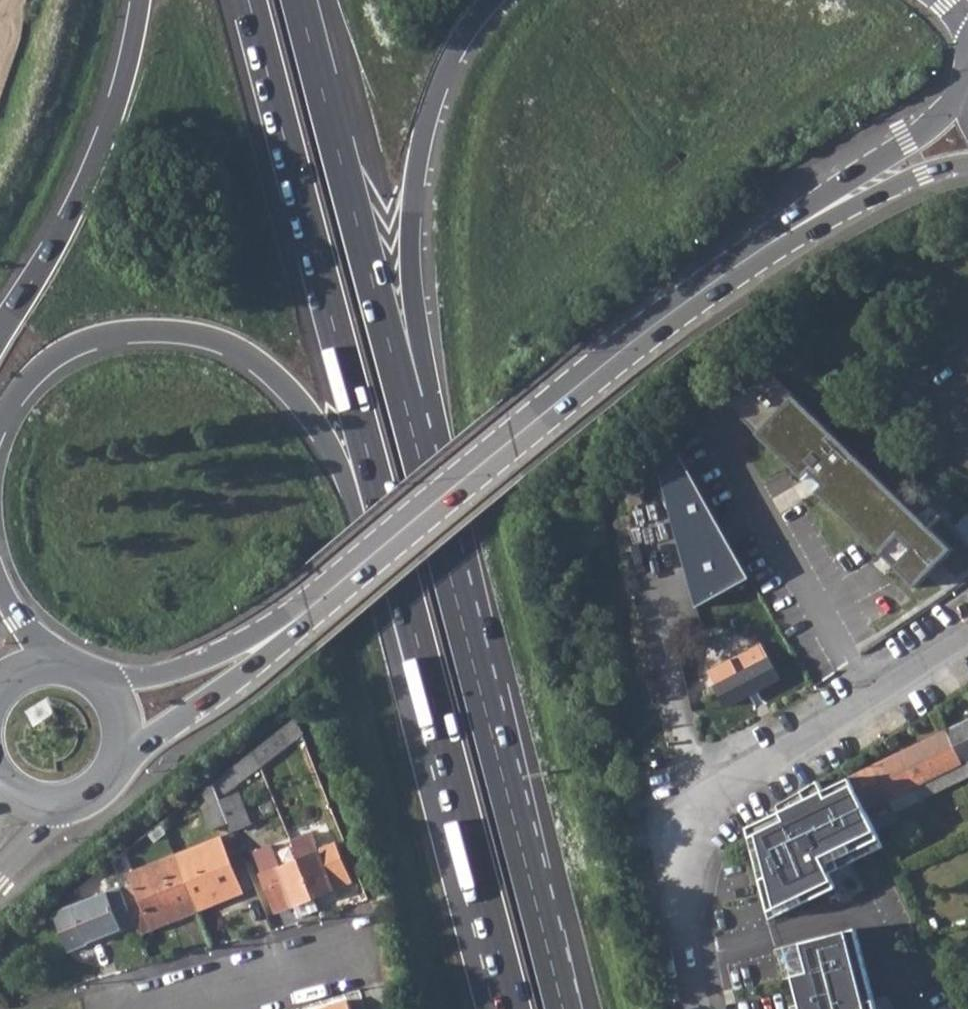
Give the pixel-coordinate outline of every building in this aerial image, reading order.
[(951,545),(772,376),(725,403),(918,584),(951,545)] [(685,459),(660,475),(700,608),(754,578),(685,459)] [(958,526),(967,536),(967,515),(958,526)] [(707,672),(726,706),(779,679),(760,644),(707,672)] [(946,729),(967,773),(967,719),(946,729)] [(287,722),(282,726),(288,738),(292,735),(287,722)] [(282,726),(253,749),(260,765),(289,742),(288,738),(282,726)] [(946,729),(850,777),(872,820),(967,773),(946,729)] [(253,749),(213,781),(219,798),(260,765),(253,749)] [(872,820),(850,777),(824,790),(820,781),(803,791),(807,799),(748,828),(771,919),(837,887),(830,873),(884,847),(872,820)] [(213,781),(196,794),(211,830),(229,822),(220,799),(219,798),(213,781)] [(238,792),(220,799),(229,822),(233,831),(251,823),(238,792)] [(314,898),(334,890),(333,887),(350,880),(334,843),(318,849),(311,833),(291,842),(299,862),(314,898)] [(220,836),(174,854),(196,909),(242,891),(220,836)] [(314,898),(299,862),(279,869),(269,846),(252,852),(276,910),(295,903),(300,917),(319,910),(314,898)] [(132,885),(121,889),(136,924),(139,932),(196,909),(174,854),(128,874),(132,885)] [(120,887),(49,915),(65,952),(86,943),(85,939),(103,931),(105,936),(136,924),(121,889),(120,887)] [(786,946),(802,1008),(877,1008),(857,928),(786,946)] [(85,939),(86,943),(105,936),(103,931),(85,939)] [(319,1008),(351,1008),(346,998),(319,1008)]
